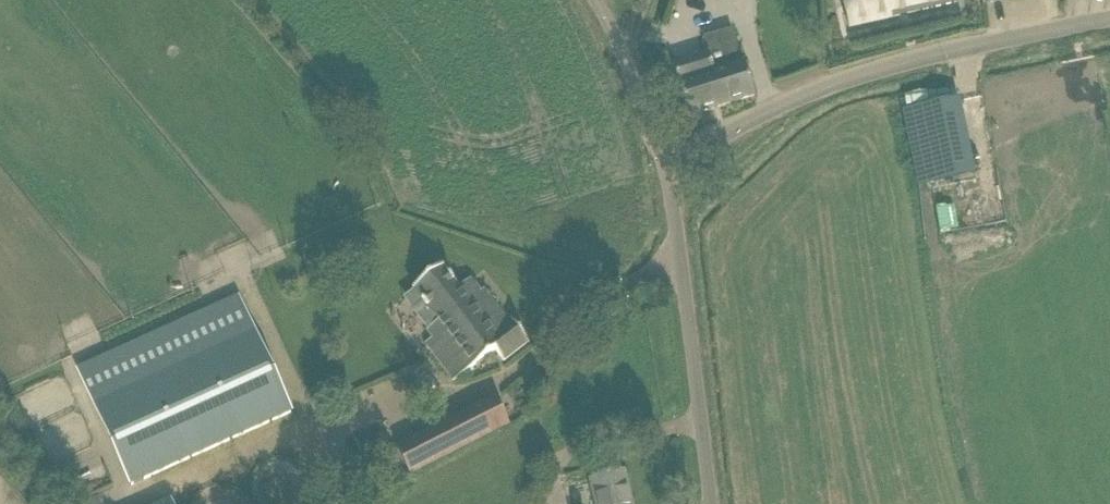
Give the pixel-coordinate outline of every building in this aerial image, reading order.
[(849,30),(958,6),(956,0),(842,0),(849,30)] [(754,96),(748,75),(744,62),(743,63),(732,29),(703,38),(708,54),(709,53),(727,105),(754,96)] [(708,54),(693,58),(672,65),(678,84),(677,84),(688,117),(727,105),(709,53),(708,54)] [(971,171),(962,123),(958,102),(904,112),(908,133),(919,182),(971,171)] [(426,308),(412,318),(424,334),(422,335),(428,342),(425,344),(454,382),(495,350),(504,362),(511,356),(529,343),(511,320),(508,322),(484,291),(480,295),(470,281),(459,290),(442,267),(424,280),(413,289),(414,291),(426,308)] [(78,369),(131,486),(290,414),(254,333),(253,334),(237,297),(78,369)] [(395,448),(409,476),(507,429),(494,400),(395,448)] [(603,478),(589,481),(595,503),(631,503),(624,473),(603,478)]
